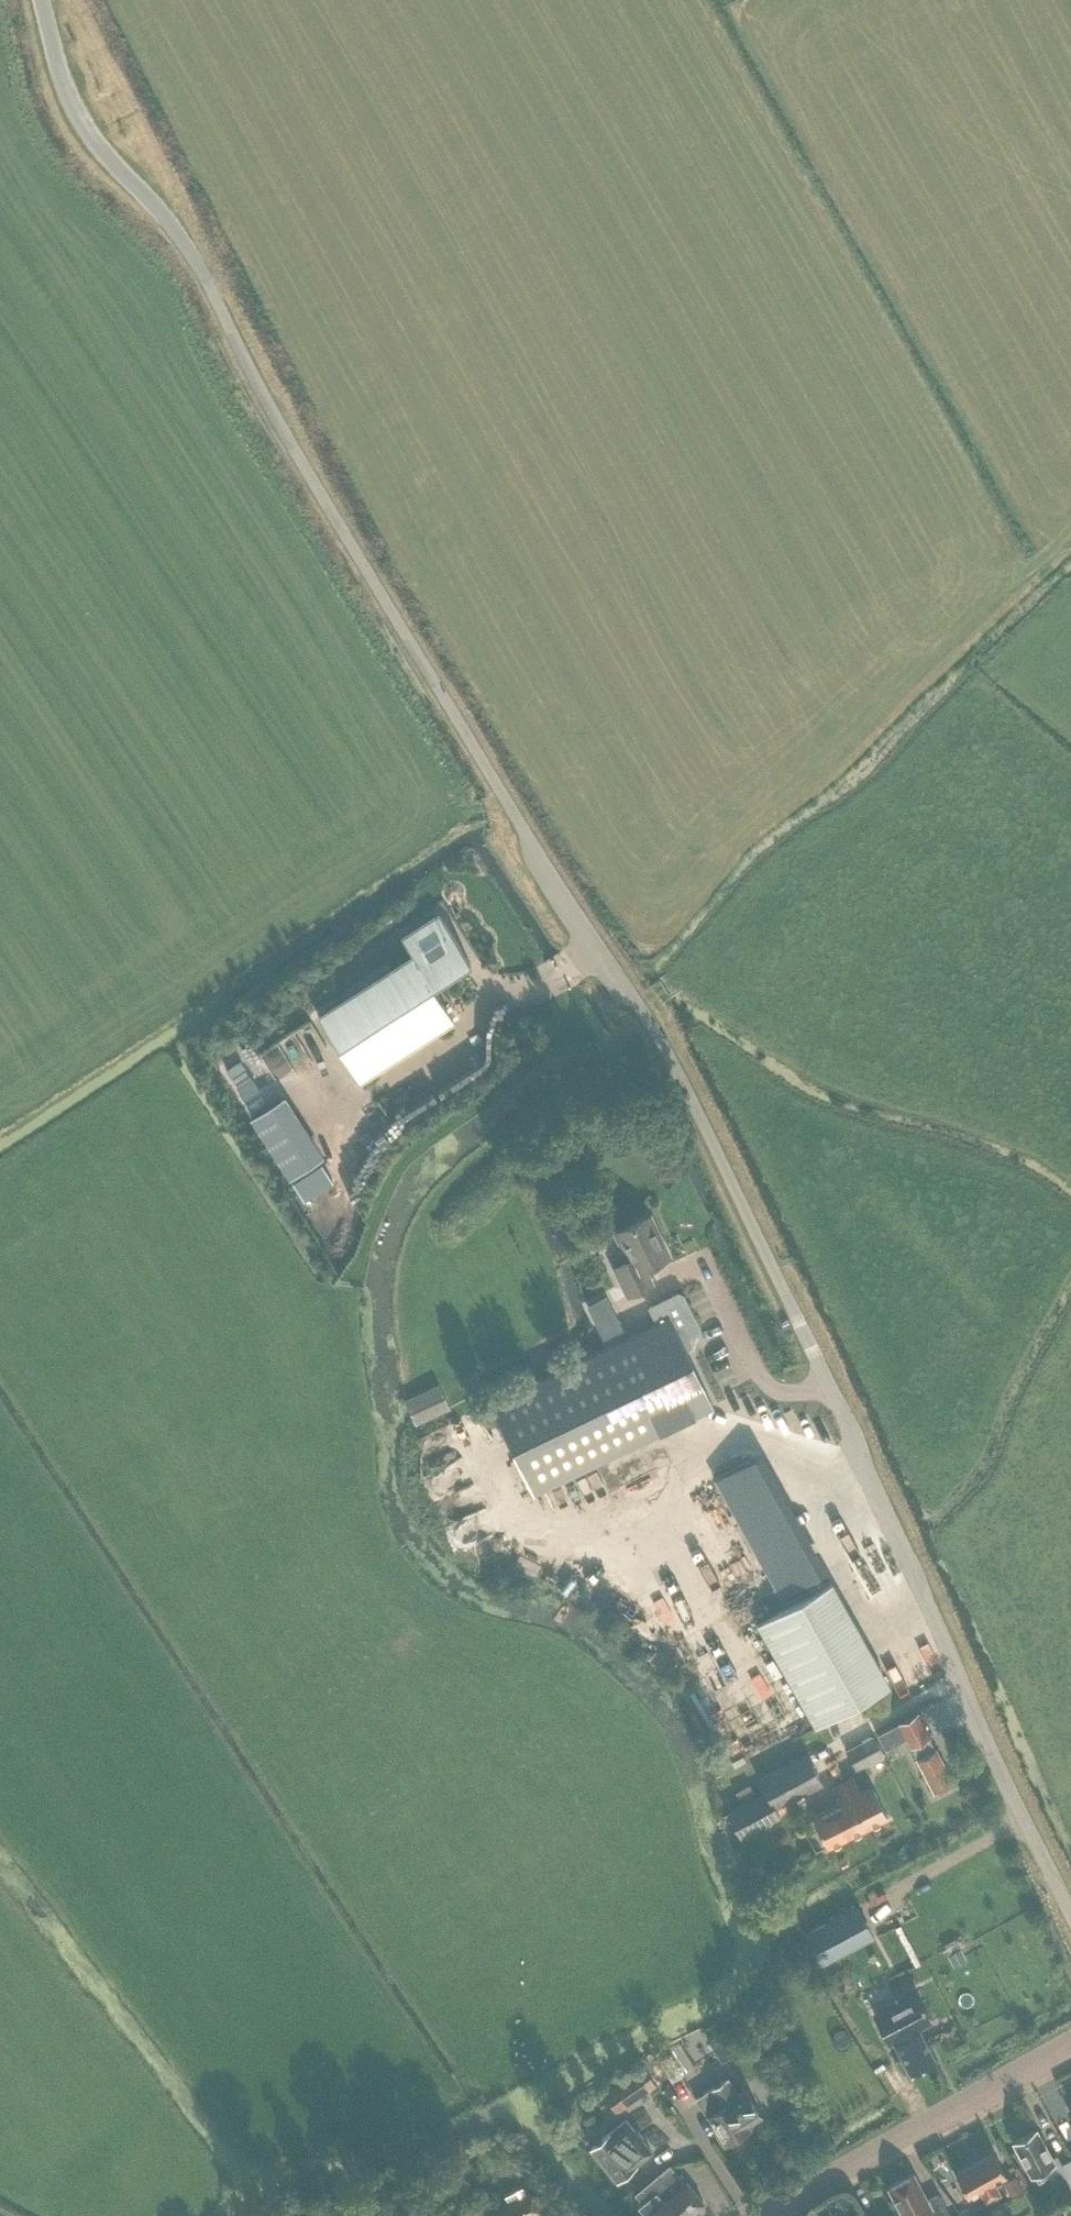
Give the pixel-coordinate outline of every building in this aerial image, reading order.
[(439,915),(401,939),(413,957),(318,1018),(357,1078),(451,1017),(432,987),(470,963),(439,915)] [(339,1171),(287,1087),(252,1108),(303,1193),(339,1171)] [(652,1284),(645,1268),(669,1257),(649,1215),(615,1231),(629,1260),(613,1268),(627,1296),(652,1284)] [(657,1323),(489,1404),(532,1493),(712,1407),(684,1349),(688,1347),(689,1343),(687,1338),(696,1333),(698,1328),(682,1295),(677,1294),(649,1307),(657,1323)] [(600,1318),(595,1321),(598,1328),(602,1334),(618,1326),(615,1320),(612,1312),(607,1315),(600,1318)] [(449,1409),(438,1384),(404,1400),(416,1424),(449,1409)] [(714,1480),(778,1595),(822,1570),(759,1455),(714,1480)] [(831,1581),(755,1624),(814,1728),(889,1684),(831,1581)] [(917,1760),(933,1791),(952,1782),(936,1750),(935,1750),(929,1738),(930,1738),(917,1714),(877,1735),(885,1750),(907,1739),(917,1760)] [(844,1750),(855,1770),(883,1756),(872,1735),(844,1750)] [(779,1816),(775,1808),(821,1784),(806,1755),(758,1779),(766,1793),(728,1813),(740,1837),(779,1816)] [(860,1792),(853,1777),(843,1781),(866,1826),(886,1816),(871,1786),(860,1792)] [(845,1837),(866,1826),(843,1781),(832,1787),(840,1802),(830,1808),(812,1817),(827,1846),(845,1837)] [(856,1904),(806,1930),(821,1959),(872,1933),(856,1904)] [(953,1952),(948,1955),(953,1966),(966,1960),(960,1949),(957,1950),(953,1952)] [(915,1995),(875,2016),(888,2042),(893,2039),(893,2041),(909,2072),(934,2059),(917,2026),(929,2020),(915,1995)] [(715,2038),(708,2043),(721,2062),(737,2052),(723,2033),(719,2035),(715,2038)] [(669,2050),(679,2070),(703,2058),(693,2038),(669,2050)] [(660,2059),(671,2080),(679,2076),(673,2065),(669,2057),(668,2056),(660,2059)] [(603,2091),(616,2111),(648,2089),(635,2069),(603,2091)] [(761,2116),(745,2091),(738,2096),(727,2080),(696,2099),(726,2145),(750,2129),(747,2125),(761,2116)] [(591,2149),(616,2181),(651,2152),(626,2120),(591,2149)] [(1013,2142),(1031,2175),(1033,2174),(1037,2172),(1046,2167),(1048,2171),(1051,2176),(1049,2177),(1056,2188),(1067,2182),(1070,2188),(1070,2158),(1062,2163),(1057,2155),(1051,2158),(1042,2140),(1036,2130),(1013,2142)] [(1000,2195),(993,2182),(1005,2176),(993,2153),(955,2174),(967,2196),(979,2190),(986,2202),(1000,2195)] [(633,2194),(641,2204),(638,2206),(646,2215),(688,2215),(704,2203),(679,2173),(677,2175),(672,2169),(662,2177),(658,2173),(633,2194)] [(934,2215),(950,2215),(938,2194),(926,2200),(913,2174),(887,2187),(902,2215),(917,2215),(930,2209),(934,2215)] [(1007,2179),(1003,2182),(1011,2196),(1023,2189),(1015,2175),(1011,2177),(1007,2179)] [(489,2215),(534,2215),(541,2212),(539,2208),(533,2197),(532,2195),(531,2193),(489,2215)] [(811,2206),(809,2207),(803,2215),(816,2215),(811,2206)] [(1044,2215),(1066,2215),(1060,2206),(1057,2208),(1053,2211),(1044,2215)]
